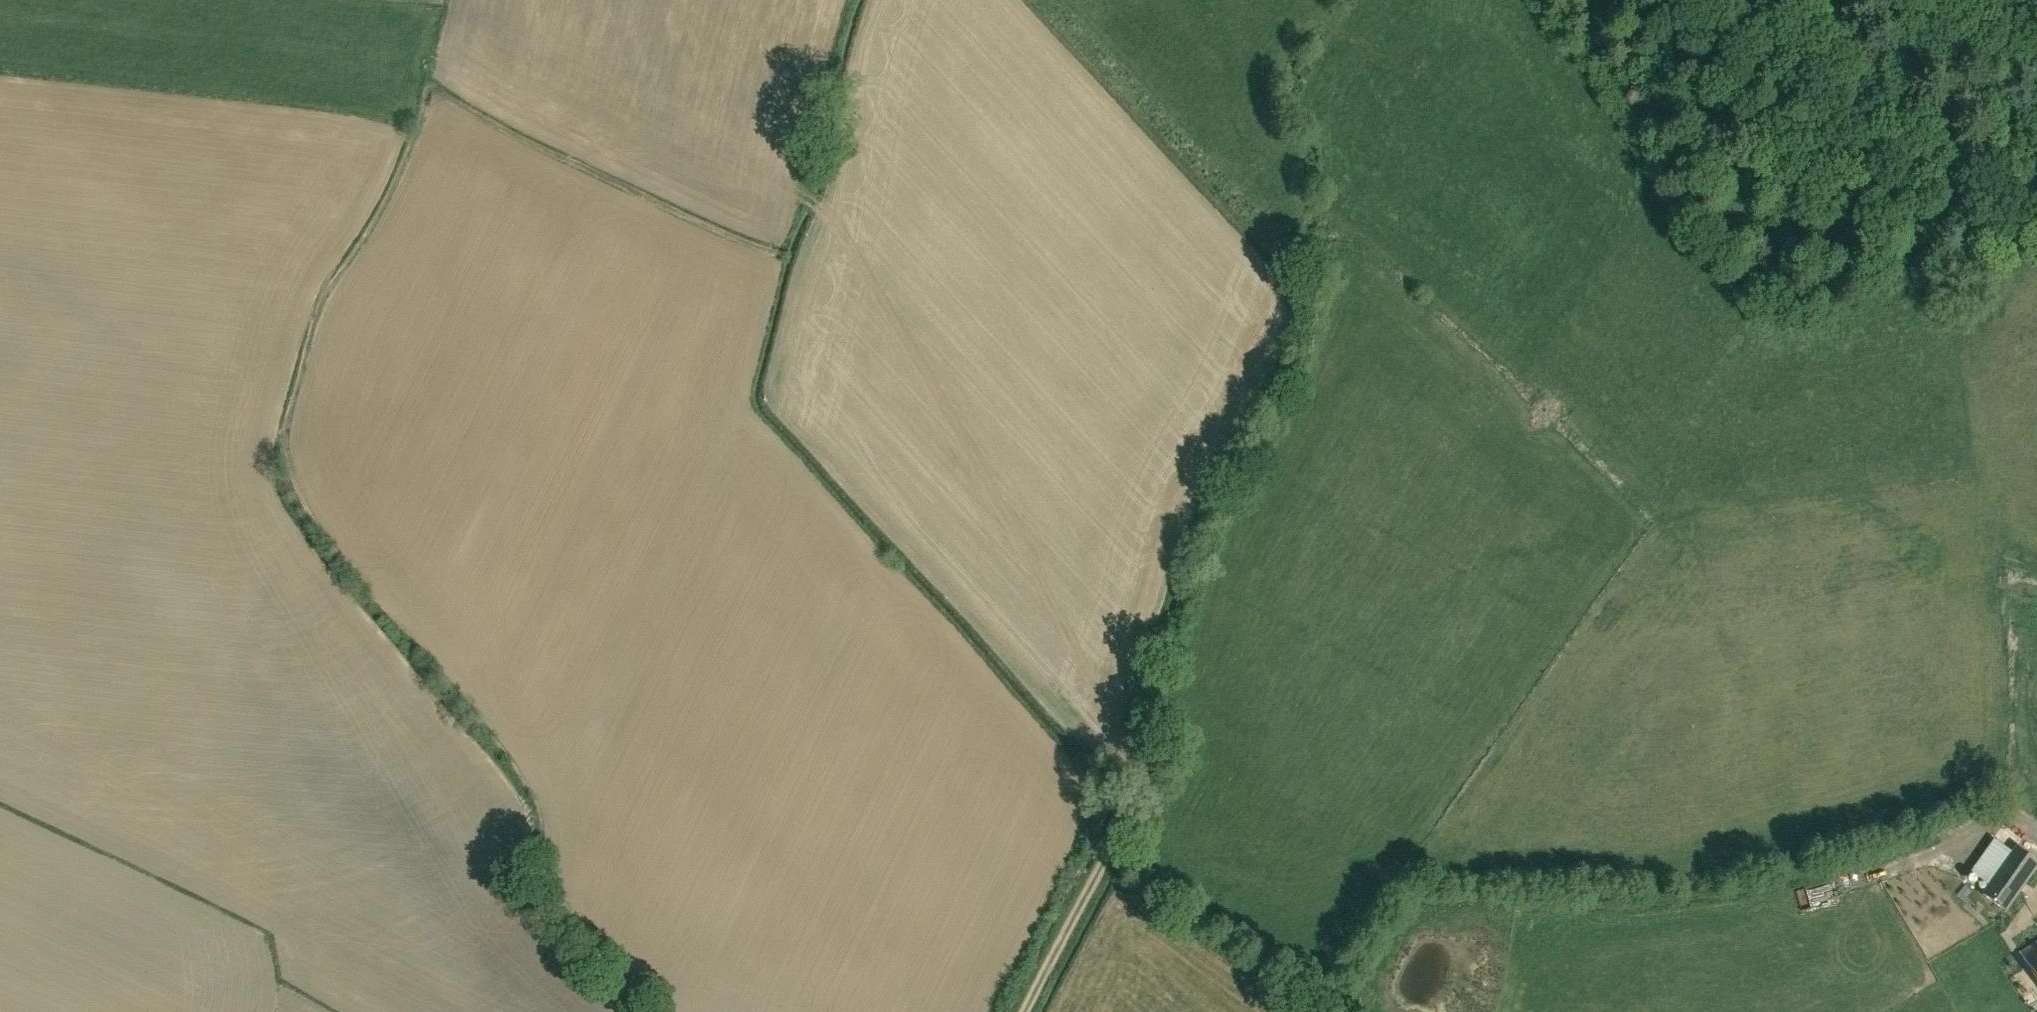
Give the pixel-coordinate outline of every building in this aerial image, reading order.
[(2026,881),(2004,865),(1983,895),(2005,911),(2026,881)] [(2020,954),(2036,981),(2036,943),(2020,954)] [(1760,982),(1771,978),(1764,959),(1754,963),(1760,982)]
